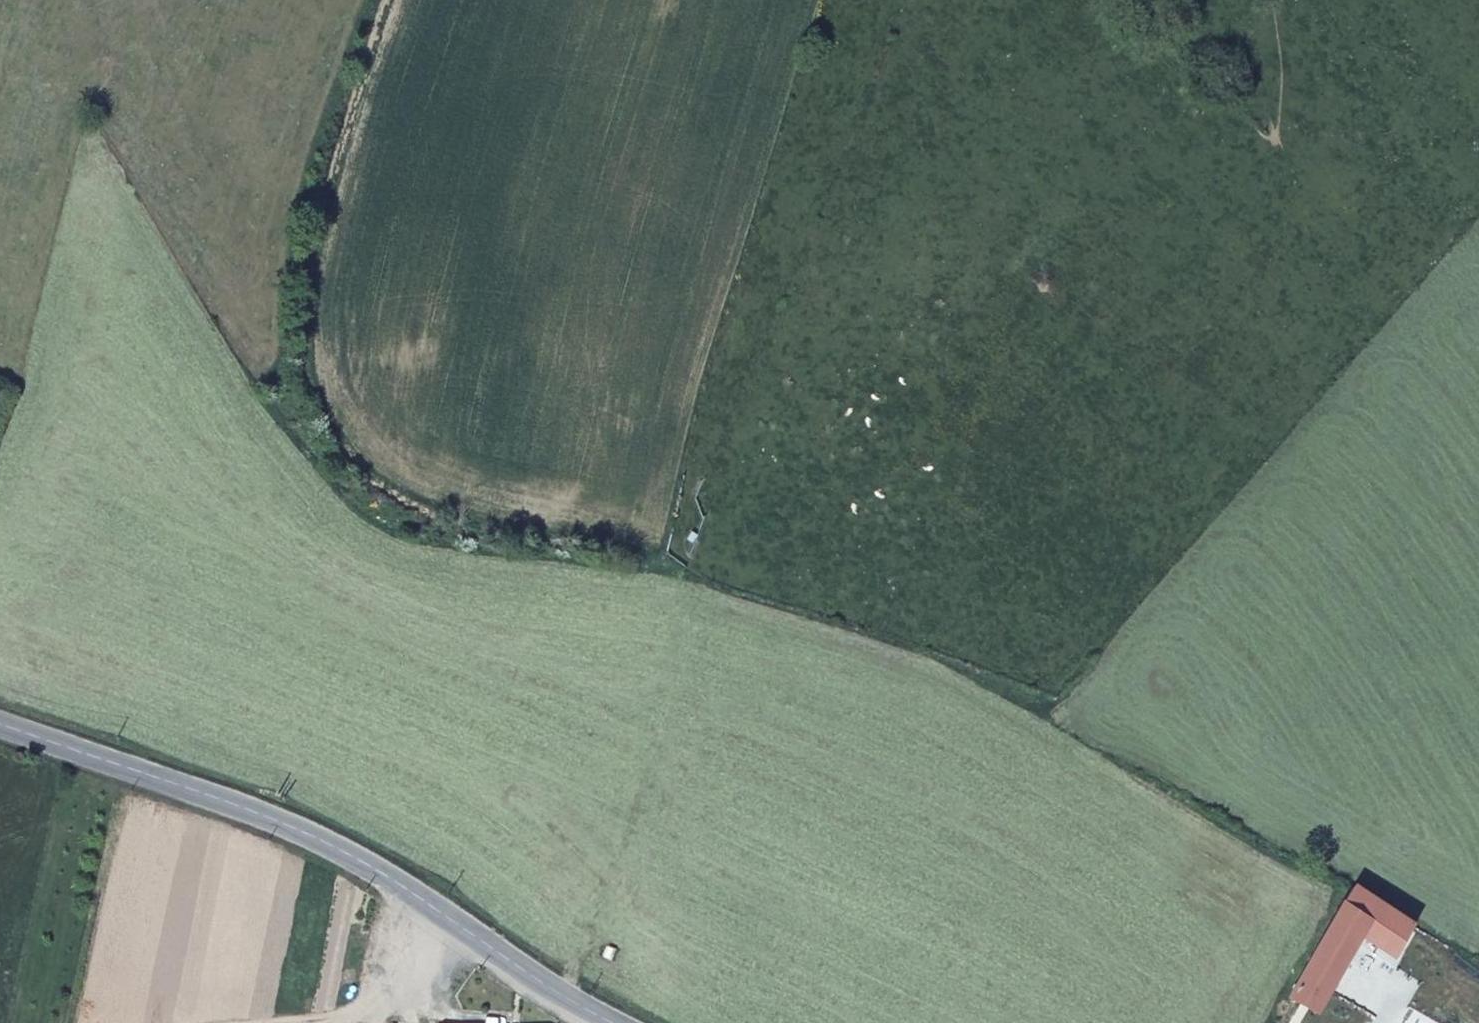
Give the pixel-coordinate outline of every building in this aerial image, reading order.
[(1402,950),(1418,920),(1398,909),(1395,914),(1349,891),(1293,1000),(1323,1015),(1358,947),(1377,956),(1385,941),(1402,950)]
